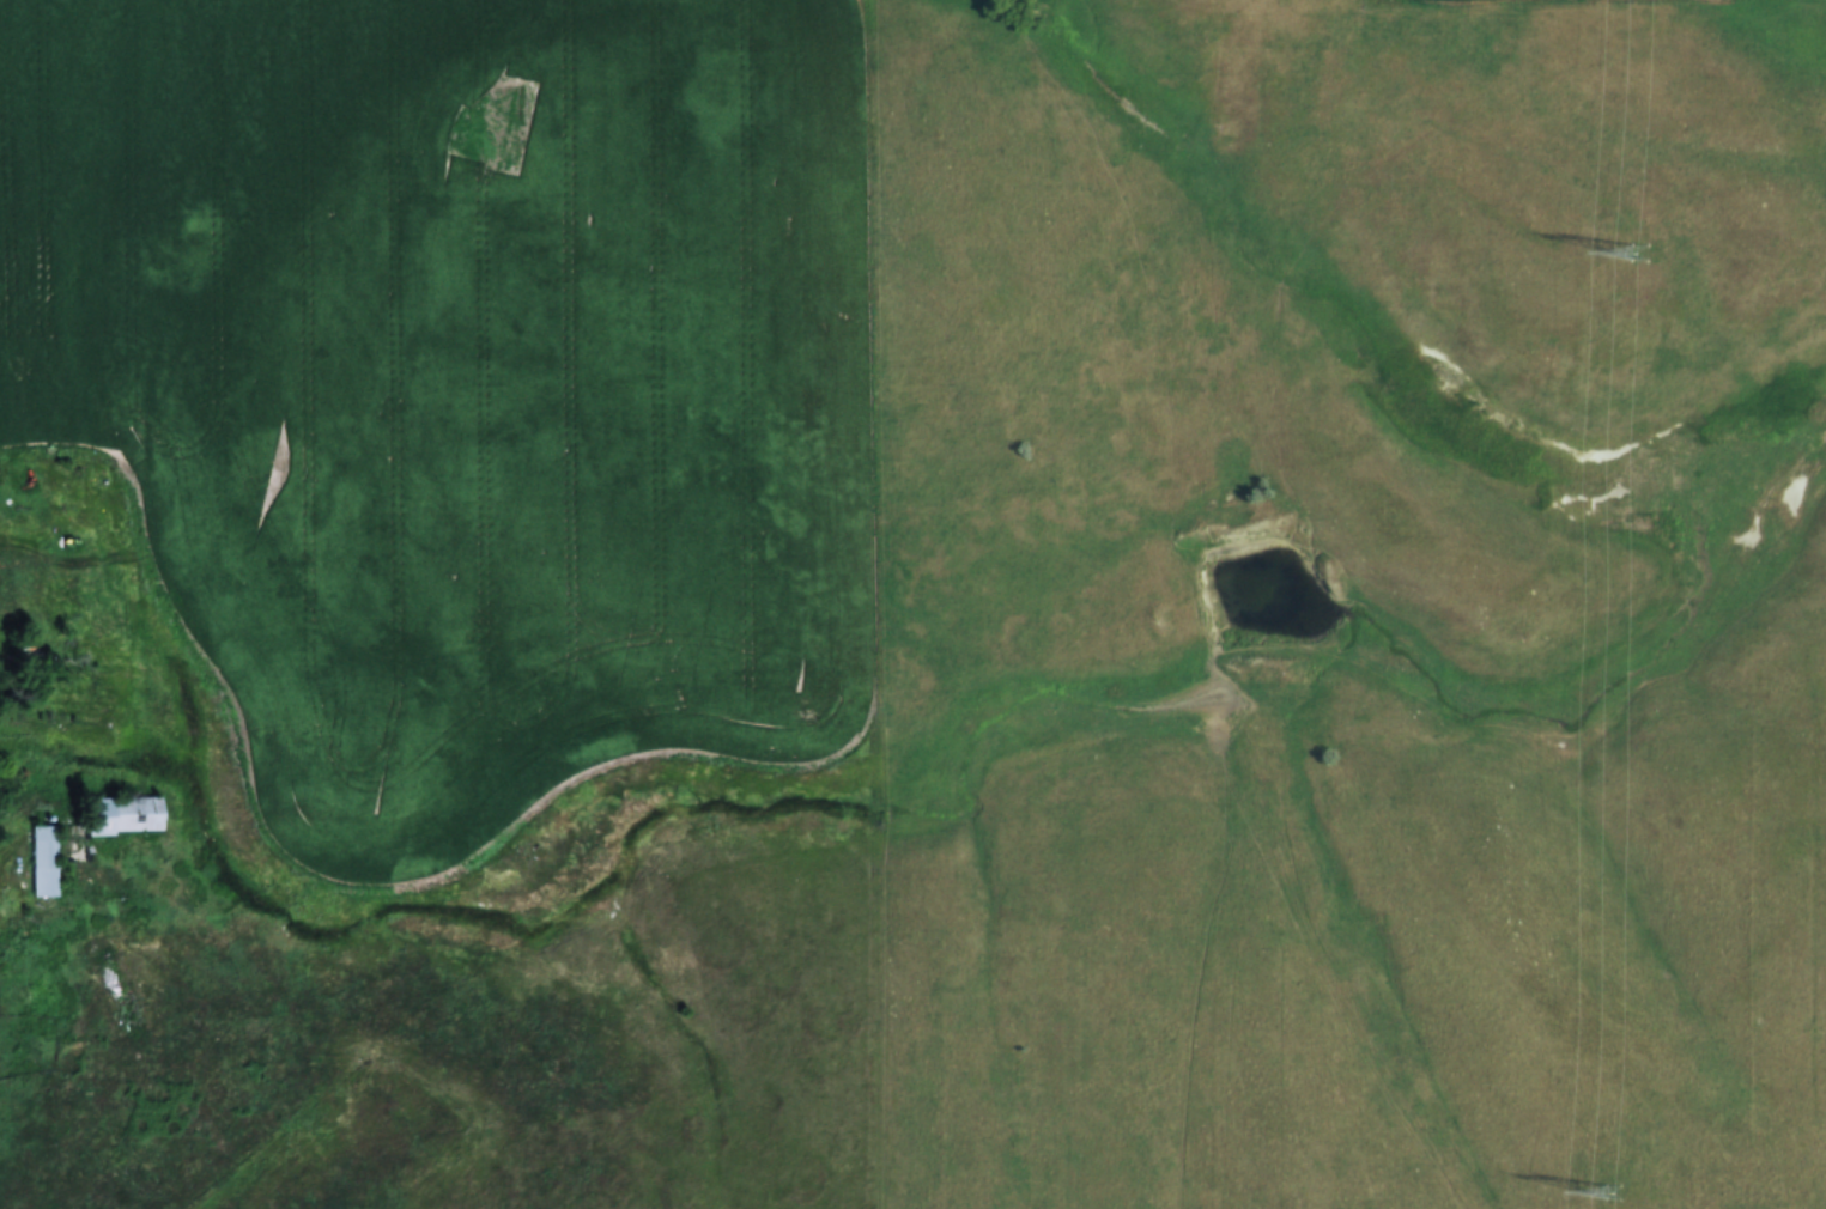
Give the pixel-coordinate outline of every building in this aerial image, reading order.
[(159,832),(158,797),(83,798),(84,833),(159,832)] [(36,893),(34,825),(59,824),(61,892),(36,893)]
